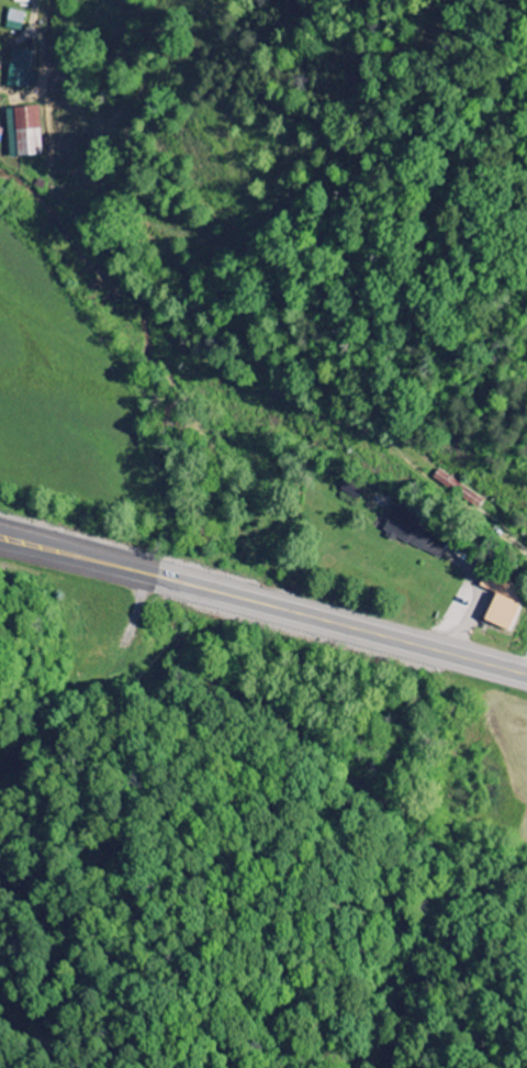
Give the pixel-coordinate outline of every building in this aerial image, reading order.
[(21,33),(25,13),(9,10),(5,29),(21,33)] [(33,53),(11,49),(6,85),(33,89),(35,75),(29,74),(33,53)] [(40,157),(37,108),(6,110),(8,158),(40,157)] [(439,561),(450,539),(392,511),(382,532),(439,561)] [(518,601),(522,585),(483,575),(479,592),(518,601)] [(482,624),(508,633),(519,605),(492,596),(482,624)]
